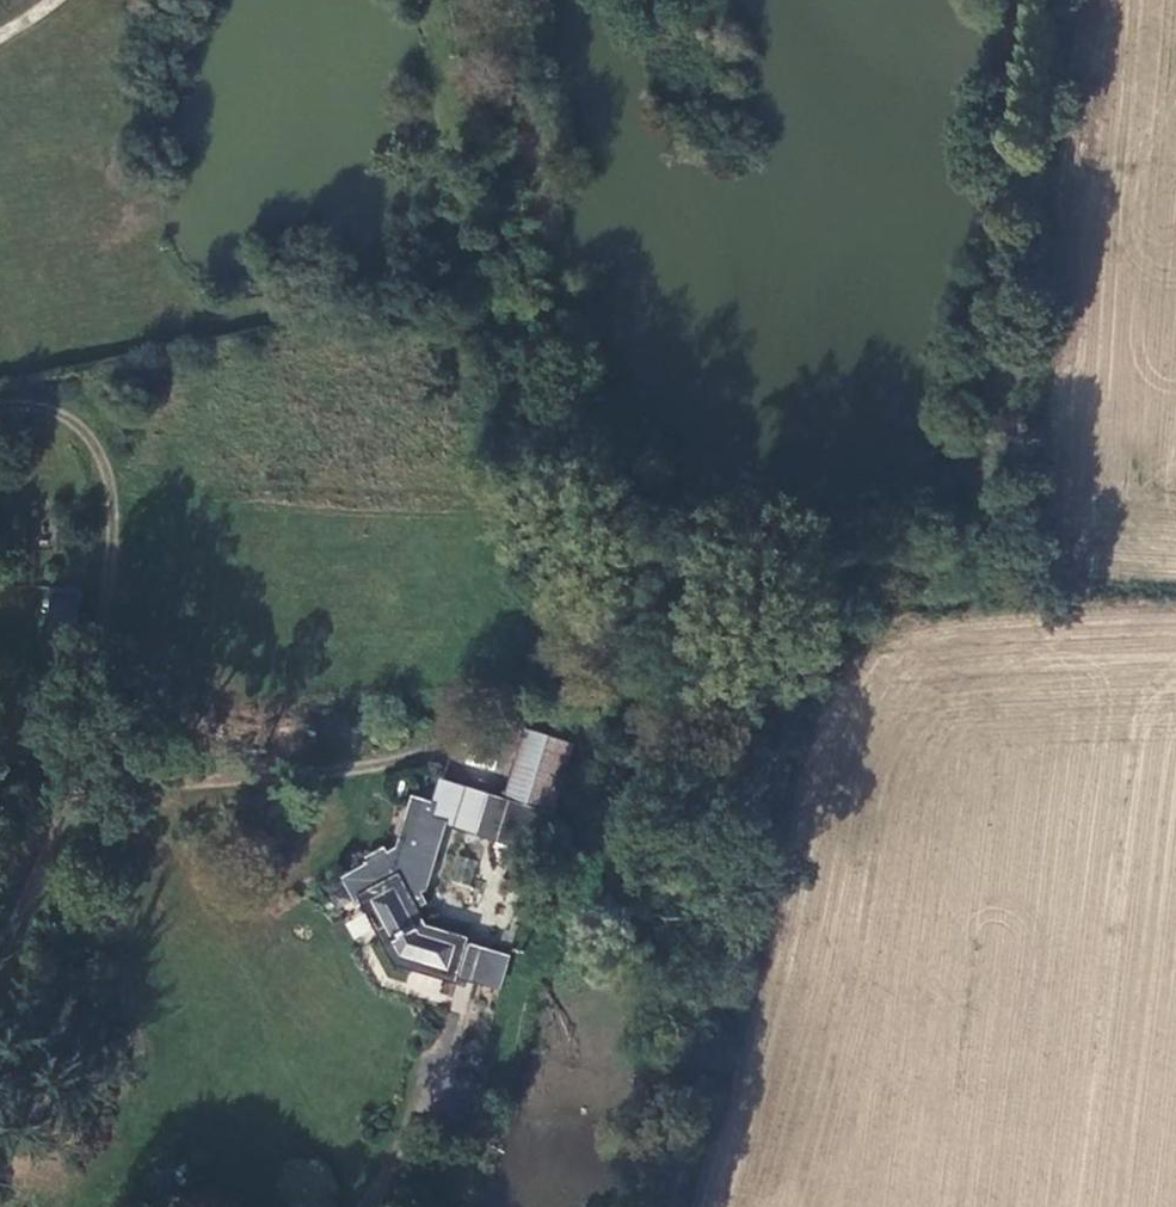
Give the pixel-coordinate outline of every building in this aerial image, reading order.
[(548,805),(493,787),(483,820),(537,838),(548,805)] [(431,796),(411,789),(394,841),(383,849),(379,843),(368,849),(371,855),(345,869),(357,891),(369,887),(389,924),(383,929),(395,953),(436,964),(437,960),(455,963),(465,930),(424,916),(415,899),(422,893),(418,882),(423,877),(441,815),(427,810),(431,796)] [(482,938),(475,967),(499,973),(507,946),(482,938)]
